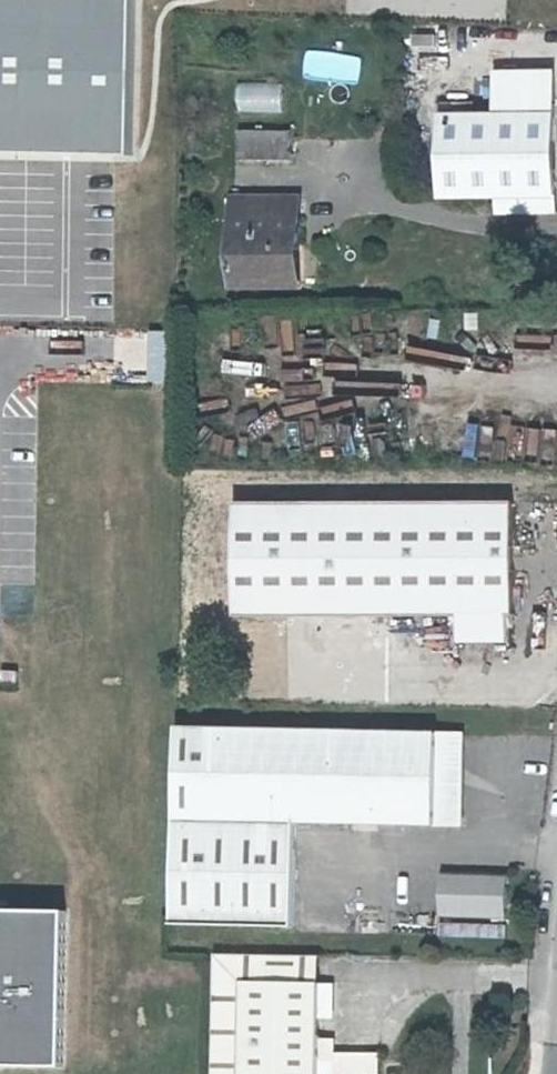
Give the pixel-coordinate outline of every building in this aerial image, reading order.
[(117,153),(140,154),(144,0),(0,0),(0,150),(117,153)] [(501,109),(445,110),(447,197),(498,196),(556,195),(556,71),(500,71),(501,109)] [(285,110),(285,84),(242,84),(242,110),(285,110)] [(291,163),(292,133),(240,133),(240,163),(291,163)] [(306,291),(306,195),(237,195),(236,290),(306,291)] [(498,196),(498,215),(556,215),(556,195),(498,196)] [(240,502),(240,617),(464,616),(464,643),(515,643),(515,614),(521,614),(521,501),(350,500),(240,502)] [(184,726),(181,853),(179,922),(301,925),(303,819),(469,824),(471,734),(184,726)] [(71,1068),(73,914),(0,912),(0,1068),(71,1068)] [(218,955),(217,1073),(324,1073),(324,1039),(325,1020),(325,984),(326,956),(218,955)] [(338,984),(325,984),(325,1020),(337,1020),(338,984)] [(324,1039),(324,1073),(382,1073),(382,1053),(339,1053),(339,1039),(324,1039)]
